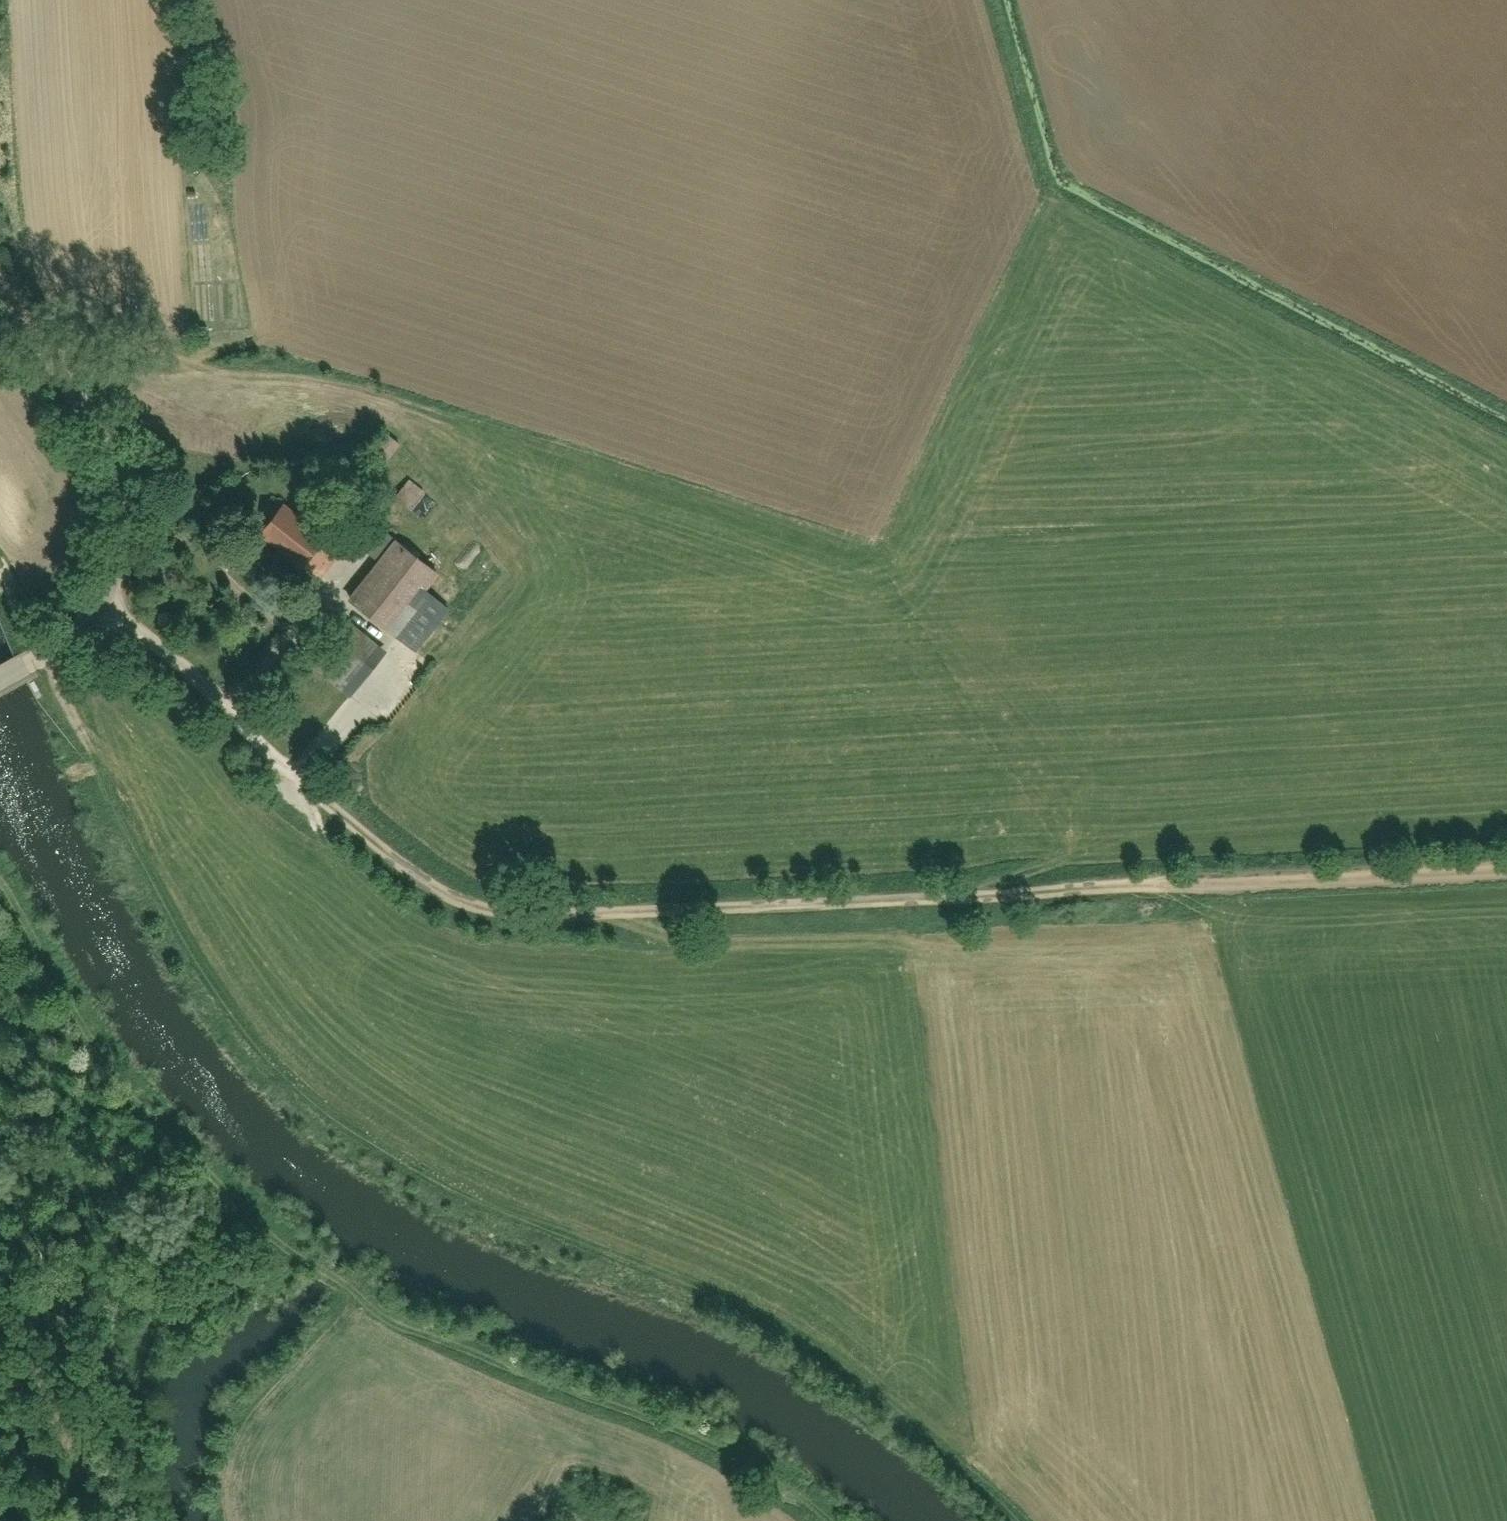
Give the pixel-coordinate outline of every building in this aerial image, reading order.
[(399,443),(383,432),(371,449),(386,460),(399,443)] [(426,492),(409,480),(396,498),(413,510),(426,492)] [(287,495),(259,531),(320,580),(349,544),(287,495)] [(361,549),(377,562),(397,537),(380,524),(361,549)] [(377,562),(350,597),(417,649),(452,605),(429,587),(441,572),(397,537),(377,562)] [(347,696),(384,650),(342,617),(306,662),(347,696)]
